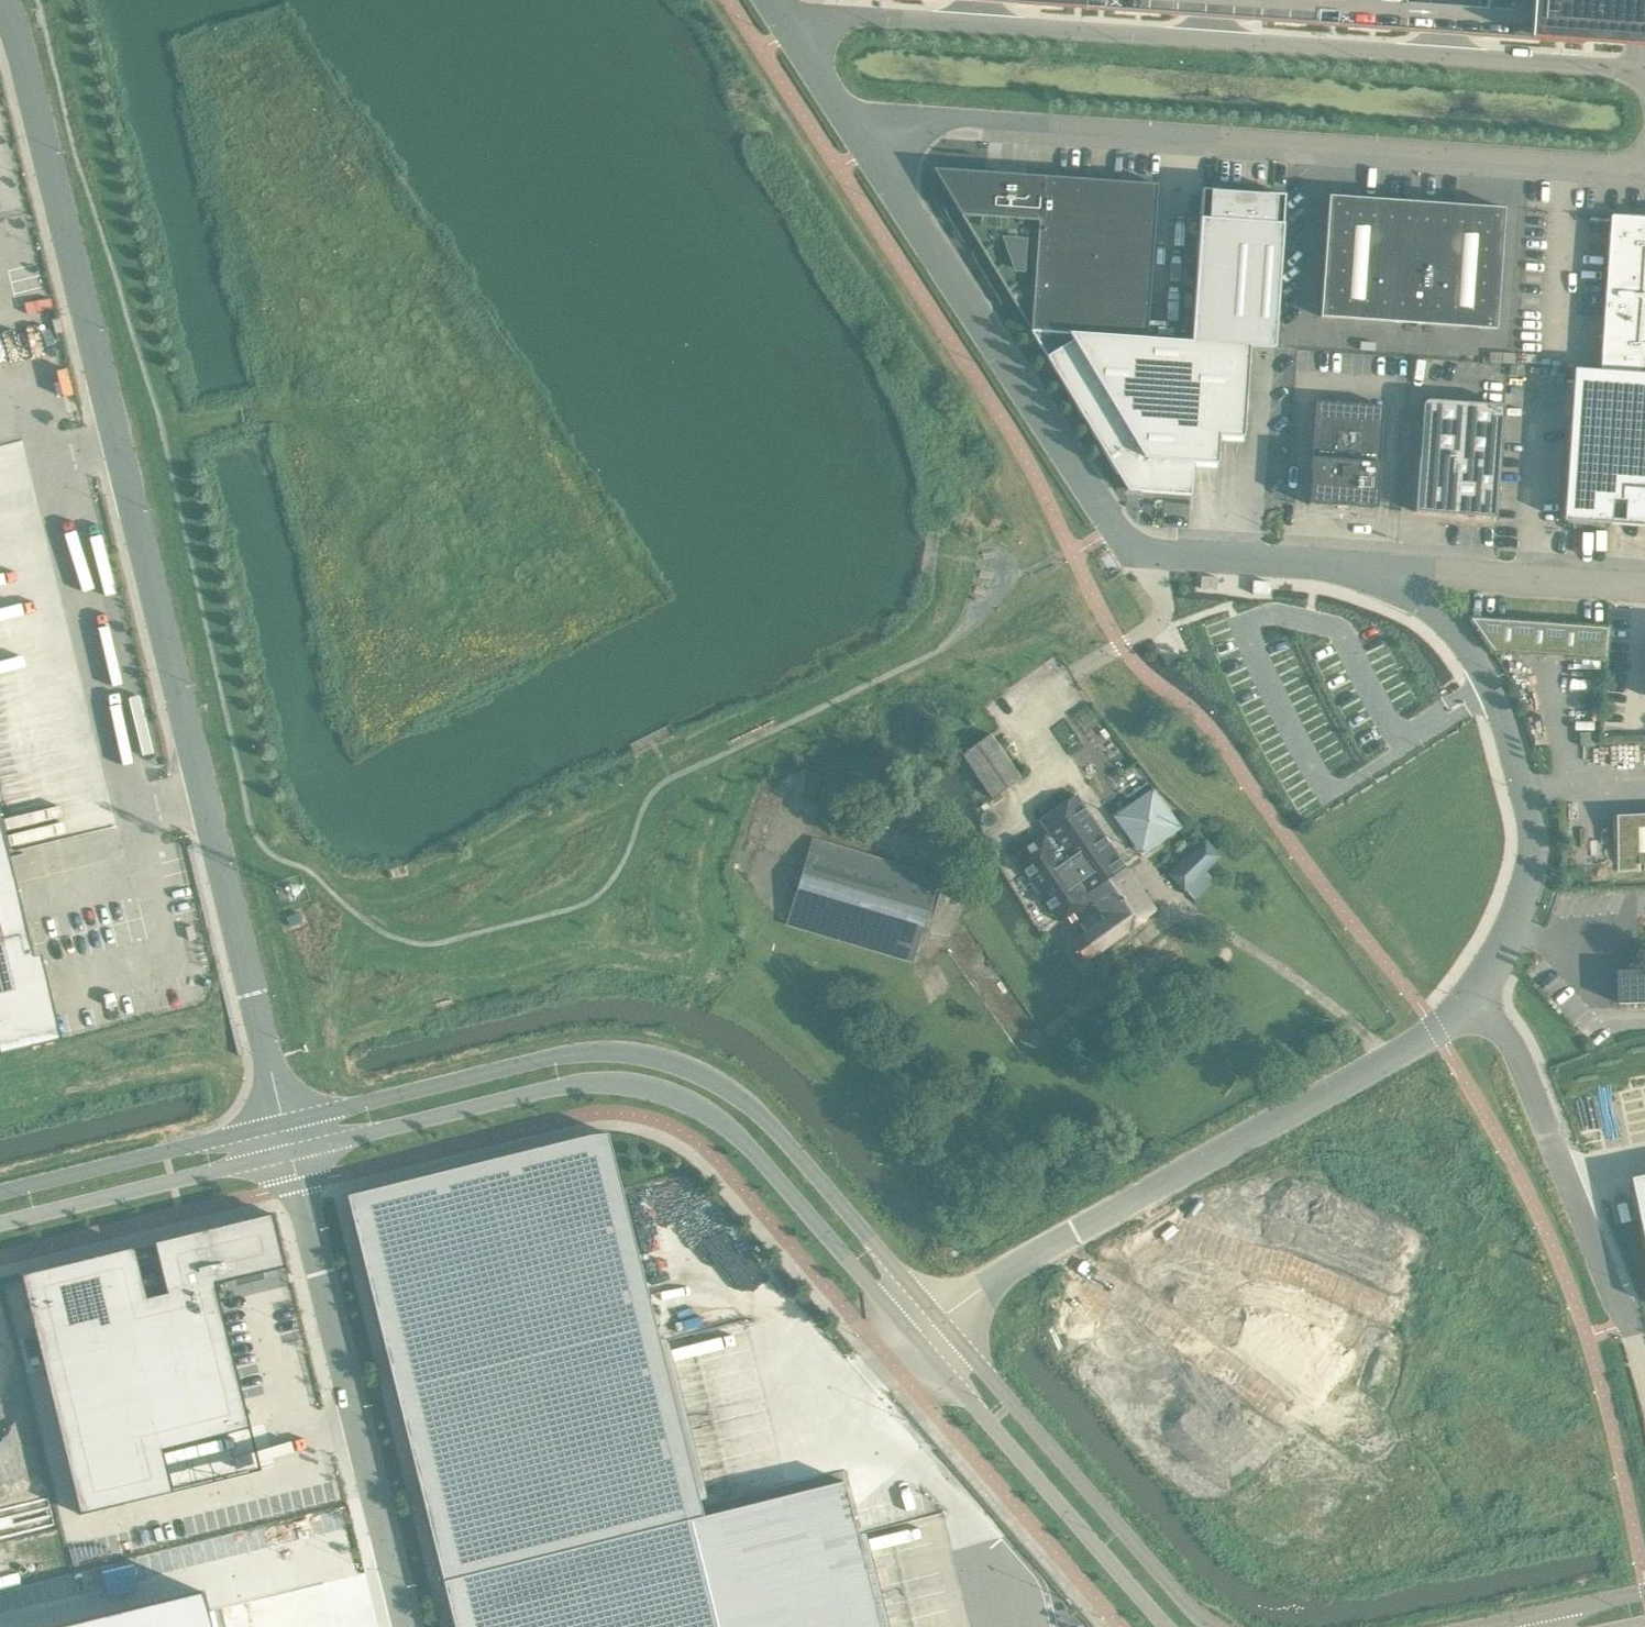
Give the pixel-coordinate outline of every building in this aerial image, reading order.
[(1002,3),(1019,4),(1063,7),(1075,8),(1081,8),(1098,10),(1104,10),(1115,11),(1160,14),(1171,15),(1172,0),(964,0),(1002,3)] [(1484,36),(1644,48),(1644,0),(1487,0),(1484,36)] [(1062,332),(1147,338),(1157,185),(937,169),(1016,299),(1013,301),(1029,329),(1062,332)] [(1249,345),(1268,347),(1280,195),(1198,189),(1187,341),(1147,338),(1062,332),(1030,329),(1127,490),(1190,495),(1193,461),(1217,463),(1219,435),(1243,437),(1249,345)] [(1496,329),(1504,208),(1329,196),(1320,317),(1496,329)] [(1611,216),(1600,370),(1644,374),(1644,218),(1611,216)] [(59,318),(52,320),(56,333),(62,331),(59,318)] [(1600,370),(1573,368),(1563,520),(1644,526),(1644,374),(1600,370)] [(1422,404),(1422,406),(1414,512),(1496,518),(1504,404),(1429,399),(1427,399),(1425,400),(1424,401),(1423,402),(1423,403),(1422,404)] [(1315,401),(1308,504),(1376,509),(1383,406),(1315,401)] [(1607,628),(1470,618),(1493,649),(1605,657),(1607,628)] [(992,798),(1020,778),(989,734),(961,754),(992,798)] [(1125,811),(1149,845),(1175,826),(1152,792),(1125,811)] [(1058,920),(1090,898),(1098,910),(1079,924),(1084,930),(1071,939),(1085,960),(1155,911),(1140,888),(1076,797),(1041,821),(1049,833),(1014,857),(1058,920)] [(1617,817),(1619,869),(1644,868),(1644,815),(1617,817)] [(52,1031),(0,820),(0,1044),(52,1031)] [(914,961),(939,876),(811,838),(786,922),(914,961)] [(1204,872),(1209,866),(1217,858),(1219,856),(1203,840),(1169,874),(1194,900),(1213,881),(1204,872)] [(299,913),(286,917),(290,926),(302,922),(299,913)] [(1639,970),(1618,970),(1617,970),(1618,1003),(1644,1002),(1644,969),(1639,970)] [(558,1127),(426,1159),(429,1171),(561,1139),(558,1127)] [(347,1195),(443,1581),(455,1626),(880,1626),(843,1481),(702,1515),(607,1131),(347,1195)] [(1630,1177),(1644,1249),(1644,1174),(1630,1177)] [(272,1213),(21,1274),(80,1514),(171,1492),(161,1449),(250,1428),(215,1284),(284,1266),(272,1213)] [(203,1591),(57,1626),(212,1626),(203,1591)]
